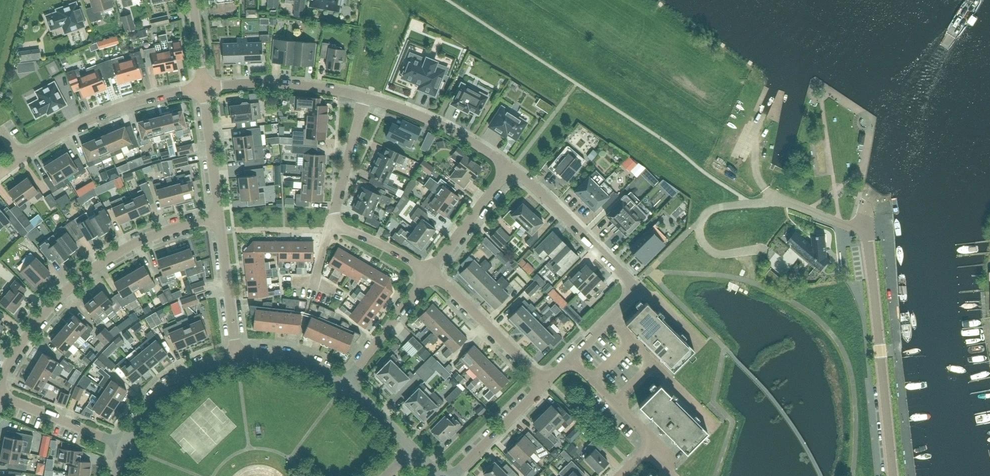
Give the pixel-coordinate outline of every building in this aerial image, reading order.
[(89,22),(101,19),(99,10),(112,6),(110,0),(92,0),(93,3),(91,4),(92,6),(85,8),(89,22)] [(293,9),(303,10),(304,0),(294,0),(293,9)] [(337,10),(338,6),(342,3),(342,0),(310,0),(309,5),(337,10)] [(60,22),(64,33),(84,26),(75,2),(56,9),(57,12),(45,16),(49,26),(60,22)] [(121,17),(125,31),(134,29),(130,14),(121,17)] [(150,19),(151,26),(169,22),(167,15),(150,19)] [(409,29),(408,36),(419,37),(419,29),(409,29)] [(158,35),(160,43),(161,43),(165,71),(177,69),(175,56),(182,55),(179,39),(167,42),(166,34),(158,35)] [(237,43),(222,44),(223,63),(242,63),(241,38),(237,38),(237,43)] [(246,43),(246,38),(241,38),(242,63),(261,62),(261,42),(246,43)] [(110,39),(96,43),(98,48),(99,48),(118,42),(118,41),(114,43),(111,41),(110,39)] [(273,39),(272,53),(279,54),(278,63),(292,64),(294,41),(273,39)] [(294,41),(292,64),(305,65),(306,56),(314,57),(315,43),(294,41)] [(319,57),(327,58),(325,67),(339,69),(340,62),(342,62),(344,50),(330,48),(331,44),(322,42),(319,57)] [(161,43),(160,43),(154,44),(154,47),(143,49),(145,62),(151,61),(154,73),(165,71),(161,43)] [(39,50),(19,52),(21,62),(40,59),(39,50)] [(143,63),(140,51),(129,54),(130,59),(124,61),(129,80),(141,77),(137,65),(143,63)] [(114,71),(118,84),(129,80),(124,61),(117,62),(116,58),(103,61),(107,73),(114,71)] [(403,66),(400,73),(402,74),(401,77),(413,82),(414,79),(420,82),(419,84),(418,88),(421,89),(434,94),(443,70),(434,66),(435,62),(426,58),(423,65),(410,60),(409,60),(409,61),(406,67),(403,66)] [(105,88),(101,76),(107,73),(103,61),(85,69),(87,73),(94,92),(105,88)] [(26,62),(17,63),(18,73),(27,71),(26,62)] [(79,85),(83,97),(94,92),(87,73),(80,76),(77,68),(65,73),(72,88),(79,85)] [(46,112),(47,114),(66,104),(54,82),(35,92),(41,102),(30,108),(35,118),(46,112)] [(478,114),(487,96),(467,86),(461,83),(450,103),(467,112),(468,109),(478,114)] [(307,113),(306,121),(326,122),(326,121),(328,120),(328,116),(326,115),(326,114),(327,106),(315,105),(316,98),(295,96),(294,110),(304,110),(304,113),(307,113)] [(246,101),(241,102),(240,104),(229,106),(231,121),(236,121),(236,128),(257,126),(256,118),(258,118),(256,103),(249,104),(249,103),(248,103),(246,101)] [(501,107),(488,126),(504,136),(506,133),(512,137),(513,137),(514,137),(515,137),(516,137),(517,136),(524,125),(514,119),(515,117),(515,115),(509,111),(508,111),(501,107)] [(183,134),(190,132),(187,121),(185,122),(182,110),(180,111),(179,108),(171,110),(172,113),(170,113),(175,130),(181,129),(183,134)] [(159,116),(165,139),(170,138),(168,132),(175,130),(170,113),(159,116)] [(165,139),(159,116),(148,119),(152,136),(154,142),(165,139)] [(138,136),(137,139),(139,146),(148,143),(146,138),(152,136),(148,119),(137,122),(140,134),(138,136)] [(326,122),(306,121),(306,129),(303,129),(303,131),(292,131),(291,145),(308,146),(312,146),(313,138),(324,139),(325,131),(325,129),(327,129),(327,124),(326,123),(326,122)] [(404,146),(404,145),(409,147),(413,139),(415,140),(420,129),(406,122),(403,128),(399,126),(392,123),(385,137),(404,146)] [(113,131),(120,147),(126,144),(128,150),(138,146),(134,135),(129,137),(124,126),(113,131)] [(245,135),(233,137),(235,149),(262,145),(260,127),(245,129),(245,135)] [(102,135),(111,156),(122,152),(120,147),(113,131),(102,135)] [(102,135),(92,140),(101,161),(111,156),(102,135)] [(81,144),(86,155),(84,156),(88,167),(101,161),(92,140),(81,144)] [(191,144),(176,147),(178,155),(193,151),(191,144)] [(249,165),(264,163),(263,151),(253,153),(252,147),(262,146),(262,145),(235,149),(236,160),(248,159),(249,165)] [(303,154),(303,165),(323,167),(323,163),(324,162),(325,155),(316,154),(308,154),(308,146),(291,145),(291,153),(303,154)] [(547,168),(552,171),(558,177),(559,175),(566,181),(581,164),(580,164),(584,160),(568,146),(567,146),(566,146),(565,146),(547,168)] [(378,153),(373,163),(391,172),(394,166),(399,168),(400,166),(405,168),(409,158),(384,147),(381,154),(378,153)] [(449,177),(463,187),(470,178),(472,180),(481,168),(464,156),(465,154),(465,155),(466,154),(457,147),(456,148),(457,148),(451,156),(459,161),(455,167),(456,168),(449,177)] [(160,152),(161,159),(169,157),(167,150),(160,152)] [(72,161),(66,152),(55,159),(66,177),(72,173),(75,178),(86,172),(78,157),(72,161)] [(587,158),(591,164),(599,158),(594,152),(587,158)] [(145,154),(141,156),(144,164),(151,161),(149,155),(146,156),(145,154)] [(174,167),(188,164),(186,156),(172,159),(174,167)] [(635,181),(644,171),(629,157),(620,167),(635,181)] [(43,179),(52,192),(69,182),(66,177),(55,159),(43,166),(49,175),(43,179)] [(135,159),(127,162),(130,169),(138,166),(135,159)] [(167,160),(161,162),(163,169),(169,167),(167,160)] [(422,160),(418,166),(429,175),(434,168),(422,160)] [(155,172),(162,170),(160,162),(153,164),(155,172)] [(197,162),(190,164),(194,180),(199,179),(197,162)] [(124,163),(116,166),(119,173),(127,170),(124,163)] [(381,187),(395,194),(398,188),(391,185),(393,181),(388,178),(391,172),(373,163),(368,174),(383,181),(381,187)] [(302,176),(322,178),(323,167),(303,165),(299,165),(299,170),(302,171),(302,176)] [(148,166),(142,168),(145,178),(152,176),(148,166)] [(249,176),(238,177),(239,189),(257,186),(265,185),(263,168),(248,169),(249,176)] [(588,177),(588,176),(573,191),(583,201),(603,181),(593,172),(588,177)] [(192,201),(191,198),(194,197),(191,186),(193,185),(190,174),(184,175),(184,173),(176,175),(178,183),(184,203),(192,201)] [(175,202),(176,205),(184,203),(178,183),(172,185),(170,175),(168,176),(165,177),(167,186),(172,203),(175,202)] [(113,179),(117,188),(123,185),(120,176),(113,179)] [(321,189),(322,178),(302,176),(301,188),(321,189)] [(34,187),(27,177),(17,184),(28,199),(33,195),(37,199),(43,195),(36,186),(34,187)] [(440,179),(437,183),(434,181),(428,189),(431,191),(451,207),(459,197),(449,190),(451,187),(440,179)] [(84,193),(92,187),(96,185),(92,180),(75,190),(79,196),(80,195),(84,193)] [(138,196),(133,198),(140,214),(150,210),(145,197),(151,194),(146,181),(139,185),(141,189),(137,191),(138,196)] [(613,191),(603,181),(583,201),(593,211),(608,196),(613,191)] [(105,182),(93,187),(96,194),(108,189),(105,182)] [(163,209),(171,206),(170,204),(172,203),(167,186),(161,188),(159,182),(153,184),(156,195),(158,195),(161,206),(163,206),(163,209)] [(20,211),(26,207),(23,203),(28,199),(17,184),(8,191),(15,201),(14,202),(20,211)] [(258,192),(257,186),(239,189),(241,200),(251,199),(252,205),(265,204),(264,192),(258,192)] [(388,205),(391,198),(384,195),(386,191),(380,189),(378,193),(374,191),(374,192),(362,187),(357,198),(375,206),(378,200),(388,205)] [(321,189),(301,188),(301,194),(296,194),(295,205),(308,206),(308,200),(322,201),(322,194),(321,193),(321,189)] [(434,209),(444,216),(451,207),(431,191),(420,206),(431,213),(434,209)] [(50,193),(43,198),(50,208),(57,204),(50,193)] [(120,197),(122,203),(129,219),(140,214),(133,198),(132,198),(131,195),(125,197),(125,195),(120,197)] [(606,215),(616,225),(635,205),(625,196),(624,196),(621,198),(621,200),(606,215)] [(285,197),(284,207),(293,207),(294,198),(285,197)] [(367,216),(364,221),(377,227),(380,222),(375,219),(377,215),(372,213),(375,206),(357,198),(352,209),(367,216)] [(129,219),(122,203),(116,205),(114,200),(109,202),(119,224),(129,219)] [(96,208),(92,210),(94,213),(88,217),(97,233),(98,235),(109,229),(103,219),(108,216),(100,201),(94,205),(96,208)] [(501,218),(510,227),(516,220),(520,225),(532,212),(522,203),(512,213),(509,210),(501,218)] [(635,205),(616,225),(625,235),(641,220),(643,220),(645,217),(645,215),(635,205)] [(417,207),(409,218),(417,224),(414,228),(427,239),(435,229),(423,220),(427,214),(417,207)] [(9,208),(3,213),(0,209),(0,228),(3,225),(4,225),(9,221),(22,237),(28,232),(9,208)] [(87,240),(97,233),(88,217),(85,212),(68,223),(75,233),(81,230),(87,240)] [(542,222),(532,212),(520,225),(526,230),(524,232),(529,237),(525,242),(529,246),(537,238),(532,233),(542,222)] [(16,218),(24,228),(31,223),(23,213),(16,218)] [(43,220),(38,214),(32,218),(37,225),(43,220)] [(383,227),(391,233),(397,225),(389,219),(383,227)] [(70,237),(75,233),(68,223),(62,227),(61,225),(57,228),(62,234),(56,239),(57,241),(67,254),(77,246),(70,237)] [(427,239),(414,228),(410,233),(406,230),(405,231),(400,227),(396,233),(395,232),(391,237),(401,244),(404,239),(406,240),(409,240),(420,248),(427,239)] [(629,249),(643,263),(662,243),(661,240),(659,237),(657,234),(655,232),(652,231),(648,229),(629,249)] [(505,241),(495,231),(490,237),(500,247),(505,241)] [(534,250),(542,258),(547,253),(552,257),(565,244),(552,231),(534,250)] [(812,244),(802,235),(793,246),(821,270),(830,259),(827,257),(826,242),(827,242),(826,234),(813,235),(811,236),(812,244)] [(52,254),(59,263),(69,255),(67,254),(57,241),(56,239),(52,235),(37,246),(47,257),(52,254)] [(253,241),(248,246),(263,253),(262,251),(271,251),(271,256),(278,256),(278,241),(253,241)] [(278,241),(278,256),(278,267),(280,267),(282,267),(282,260),(289,260),(289,241),(278,241)] [(289,241),(289,260),(297,261),(297,267),(301,267),(301,241),(289,241)] [(301,267),(305,267),(305,261),(313,261),(313,241),(301,241),(301,267)] [(487,247),(493,253),(497,249),(491,243),(487,247)] [(560,275),(578,257),(565,244),(552,257),(556,262),(552,267),(560,275)] [(263,253),(248,246),(243,252),(244,263),(264,261),(263,253)] [(334,276),(348,253),(337,247),(328,264),(334,268),(331,274),(334,276)] [(189,248),(178,251),(184,268),(186,274),(187,276),(203,270),(200,260),(196,261),(195,258),(193,259),(189,248)] [(168,255),(173,272),(179,270),(181,275),(186,274),(184,268),(178,251),(168,255)] [(35,286),(49,272),(30,252),(21,261),(27,266),(21,272),(35,286)] [(357,259),(348,253),(334,276),(338,280),(339,278),(338,278),(341,272),(348,275),(357,259)] [(173,272),(168,255),(157,259),(162,276),(163,275),(164,280),(170,278),(168,274),(173,272)] [(464,269),(459,273),(468,282),(488,263),(484,259),(478,265),(468,255),(459,264),(464,269)] [(522,258),(517,263),(521,267),(526,262),(522,258)] [(360,277),(367,265),(357,259),(348,275),(354,279),(351,285),(354,287),(358,281),(360,277)] [(264,261),(244,263),(246,275),(272,272),(271,268),(264,269),(264,261)] [(488,263),(468,282),(477,291),(490,278),(485,272),(491,266),(488,263)] [(145,291),(151,288),(155,285),(143,265),(133,271),(145,291)] [(376,269),(367,265),(360,277),(366,281),(367,280),(368,277),(369,278),(371,279),(375,281),(374,283),(390,285),(389,277),(376,269)] [(527,265),(522,271),(529,277),(534,271),(527,265)] [(568,289),(574,284),(580,290),(595,275),(588,267),(582,272),(578,268),(562,284),(568,289)] [(771,269),(764,277),(764,280),(777,286),(783,279),(771,269)] [(123,276),(132,292),(138,288),(141,293),(145,291),(133,271),(123,276)] [(265,276),(272,276),(272,272),(246,275),(247,287),(266,285),(265,276)] [(589,305),(602,292),(598,288),(603,282),(595,275),(580,290),(587,297),(584,300),(589,305)] [(114,295),(122,307),(129,303),(127,298),(128,298),(126,295),(132,292),(123,276),(113,282),(119,292),(114,295)] [(485,300),(505,280),(501,276),(495,282),(490,278),(477,291),(485,300)] [(15,280),(7,291),(8,292),(0,301),(0,302),(13,312),(18,306),(17,305),(24,296),(22,294),(26,289),(15,280)] [(190,285),(192,292),(205,288),(203,280),(190,285)] [(503,290),(509,284),(505,280),(485,300),(494,309),(508,295),(503,290)] [(533,281),(524,291),(529,296),(539,286),(533,281)] [(192,292),(190,285),(189,283),(184,285),(187,294),(192,292)] [(392,291),(390,285),(374,283),(369,289),(385,301),(392,291)] [(266,285),(247,287),(248,298),(280,294),(279,289),(274,289),(274,291),(267,291),(266,285)] [(168,287),(163,290),(168,301),(170,301),(173,299),(168,287)] [(378,310),(385,301),(369,289),(365,295),(360,291),(357,294),(378,310)] [(122,307),(114,295),(109,299),(102,290),(93,297),(107,315),(113,311),(114,313),(122,307)] [(552,291),(547,297),(562,311),(567,305),(552,291)] [(356,307),(371,319),(378,310),(357,294),(355,297),(360,301),(356,307)] [(182,308),(197,302),(194,295),(180,300),(182,308)] [(107,315),(93,297),(84,305),(91,314),(90,315),(97,324),(102,320),(108,316),(107,315)] [(515,325),(516,326),(533,309),(535,308),(530,303),(528,304),(523,299),(515,307),(517,309),(508,317),(509,318),(507,320),(514,326),(515,325)] [(130,311),(135,307),(132,302),(126,306),(130,311)] [(646,302),(624,324),(635,334),(637,332),(647,342),(645,344),(651,350),(653,349),(664,359),(661,361),(672,372),(694,350),(646,302)] [(427,326),(440,312),(431,303),(418,317),(411,324),(416,328),(421,323),(419,321),(420,320),(427,326)] [(554,304),(550,308),(555,314),(560,310),(554,304)] [(142,308),(145,314),(151,310),(148,305),(142,308)] [(346,309),(343,312),(364,328),(371,319),(356,307),(351,313),(346,309)] [(254,309),(254,314),(252,328),(263,329),(266,310),(255,309),(254,309)] [(516,326),(524,334),(538,320),(541,317),(538,314),(533,309),(516,326)] [(141,310),(130,315),(134,321),(137,319),(140,317),(143,315),(144,315),(141,310)] [(275,331),(277,311),(266,310),(263,329),(275,331)] [(287,332),(289,313),(277,311),(275,331),(287,332)] [(150,315),(156,325),(161,322),(155,312),(150,315)] [(429,341),(449,321),(440,312),(427,326),(433,332),(431,333),(430,332),(425,338),(429,341)] [(189,324),(196,340),(207,336),(202,325),(204,324),(200,313),(193,316),(196,321),(189,324)] [(289,313),(287,332),(298,333),(301,314),(289,313)] [(573,320),(577,324),(583,318),(579,314),(573,320)] [(93,329),(84,321),(82,322),(73,315),(66,323),(85,340),(90,335),(88,333),(93,329)] [(151,328),(156,325),(150,315),(145,318),(151,328)] [(524,334),(532,342),(545,329),(540,324),(546,318),(543,315),(541,317),(538,320),(524,334)] [(314,339),(322,321),(310,316),(303,334),(314,339)] [(120,331),(132,322),(128,317),(116,326),(120,331)] [(179,328),(186,345),(196,340),(189,324),(187,317),(182,319),(185,326),(179,328)] [(324,343),(331,325),(322,321),(314,339),(324,343)] [(449,321),(429,341),(432,344),(437,340),(436,338),(438,337),(444,343),(458,330),(449,321)] [(81,345),(85,341),(85,340),(66,323),(58,332),(76,347),(79,344),(81,345)] [(186,345),(179,328),(174,331),(171,325),(166,327),(169,333),(168,333),(175,349),(186,345)] [(335,348),(342,330),(331,325),(324,343),(335,348)] [(545,329),(532,342),(540,350),(548,342),(553,346),(561,337),(549,325),(545,329)] [(99,331),(109,341),(114,337),(104,327),(99,331)] [(148,338),(143,342),(158,360),(167,353),(156,340),(157,339),(150,330),(145,335),(148,338)] [(353,335),(352,334),(342,330),(335,348),(345,352),(351,339),(353,335)] [(458,330),(444,343),(448,347),(442,354),(446,358),(452,352),(453,352),(467,339),(458,330)] [(107,343),(109,341),(99,331),(95,336),(104,345),(107,343)] [(353,335),(351,339),(354,341),(360,334),(354,331),(352,334),(353,335)] [(78,349),(76,347),(58,332),(51,341),(60,349),(58,350),(67,358),(72,352),(73,354),(78,349)] [(407,341),(417,351),(422,346),(412,336),(407,341)] [(117,345),(124,352),(130,346),(124,339),(117,345)] [(423,344),(429,351),(433,348),(427,341),(423,344)] [(134,349),(149,367),(158,360),(143,342),(134,349)] [(468,367),(482,354),(473,345),(459,358),(460,359),(453,366),(457,370),(464,363),(468,367)] [(149,367),(134,349),(125,356),(140,375),(149,367)] [(90,350),(85,355),(91,360),(96,355),(90,350)] [(36,363),(51,371),(55,366),(61,370),(62,368),(69,372),(73,366),(63,358),(60,363),(42,352),(36,363)] [(97,358),(106,366),(111,361),(102,352),(97,358)] [(392,354),(383,363),(385,365),(376,373),(377,374),(375,375),(380,380),(382,379),(385,382),(399,369),(393,363),(397,359),(392,354)] [(477,376),(490,362),(482,354),(468,367),(477,376)] [(79,360),(86,366),(90,361),(84,355),(79,360)] [(419,377),(429,367),(436,360),(431,355),(414,372),(419,377)] [(140,375),(125,356),(117,364),(120,368),(131,382),(140,375)] [(103,370),(106,366),(97,358),(93,362),(100,368),(98,370),(105,376),(99,384),(98,383),(97,384),(101,386),(119,399),(122,401),(127,393),(124,392),(126,389),(108,377),(108,376),(103,370)] [(485,385),(499,371),(490,362),(477,376),(470,382),(474,386),(479,381),(477,380),(479,378),(485,385)] [(57,375),(51,371),(36,363),(30,372),(45,381),(49,376),(54,379),(57,375)] [(429,367),(419,377),(424,382),(434,372),(429,367)] [(387,387),(392,392),(394,391),(403,383),(404,384),(414,375),(409,370),(405,375),(399,369),(385,382),(389,386),(387,387)] [(499,371),(485,385),(489,389),(483,395),(488,400),(494,394),(508,380),(499,371)] [(34,390),(44,396),(47,390),(42,387),(45,381),(30,372),(25,382),(35,388),(34,390)] [(79,380),(79,381),(84,385),(89,378),(83,375),(79,380)] [(404,404),(409,408),(410,407),(414,411),(433,391),(432,391),(427,397),(421,391),(425,387),(421,382),(411,392),(413,393),(404,402),(405,402),(404,404)] [(707,432),(659,384),(638,406),(649,416),(651,414),(661,425),(659,426),(665,432),(667,431),(677,441),(675,443),(686,453),(707,432)] [(83,388),(76,386),(75,388),(71,397),(79,400),(83,388)] [(92,394),(98,398),(113,408),(119,399),(101,386),(98,390),(98,392),(101,394),(98,398),(92,394)] [(444,398),(449,403),(462,391),(457,386),(444,398)] [(422,419),(423,420),(431,411),(433,413),(443,402),(433,391),(414,411),(417,414),(416,416),(421,420),(422,419)] [(57,402),(65,405),(68,394),(61,392),(57,402)] [(106,418),(113,408),(98,398),(92,394),(89,398),(89,401),(80,414),(90,418),(93,411),(95,413),(96,411),(106,418)] [(541,414),(554,426),(557,430),(561,425),(564,428),(573,420),(556,403),(552,407),(550,405),(541,414)] [(549,431),(554,426),(541,414),(532,423),(541,432),(536,437),(549,449),(557,441),(555,439),(556,438),(549,431)] [(450,436),(461,425),(453,418),(449,421),(444,416),(430,430),(441,441),(448,434),(450,436)] [(583,433),(588,438),(592,435),(586,430),(583,433)] [(2,448),(20,451),(29,453),(33,435),(18,432),(17,438),(5,436),(2,448)] [(540,460),(548,452),(535,439),(531,443),(522,434),(516,440),(517,441),(515,443),(528,456),(533,451),(535,453),(535,454),(540,460)] [(39,459),(47,460),(49,438),(41,437),(39,459)] [(597,472),(607,462),(597,452),(602,447),(594,438),(584,448),(589,453),(584,458),(597,472)] [(524,475),(532,468),(526,462),(526,463),(523,461),(528,456),(515,443),(513,445),(512,444),(506,450),(515,459),(511,463),(524,475)] [(2,448),(0,458),(0,459),(12,462),(11,468),(26,470),(28,459),(19,457),(20,451),(2,448)] [(83,451),(59,448),(57,460),(70,462),(69,472),(89,474),(90,462),(82,461),(83,451)] [(555,469),(561,464),(557,459),(551,463),(555,469)] [(576,474),(580,470),(571,460),(562,469),(558,473),(561,475),(577,475),(576,474)] [(505,463),(500,469),(493,462),(483,473),(484,474),(483,475),(518,475),(505,463)] [(554,472),(549,467),(538,475),(549,475),(554,472)]
